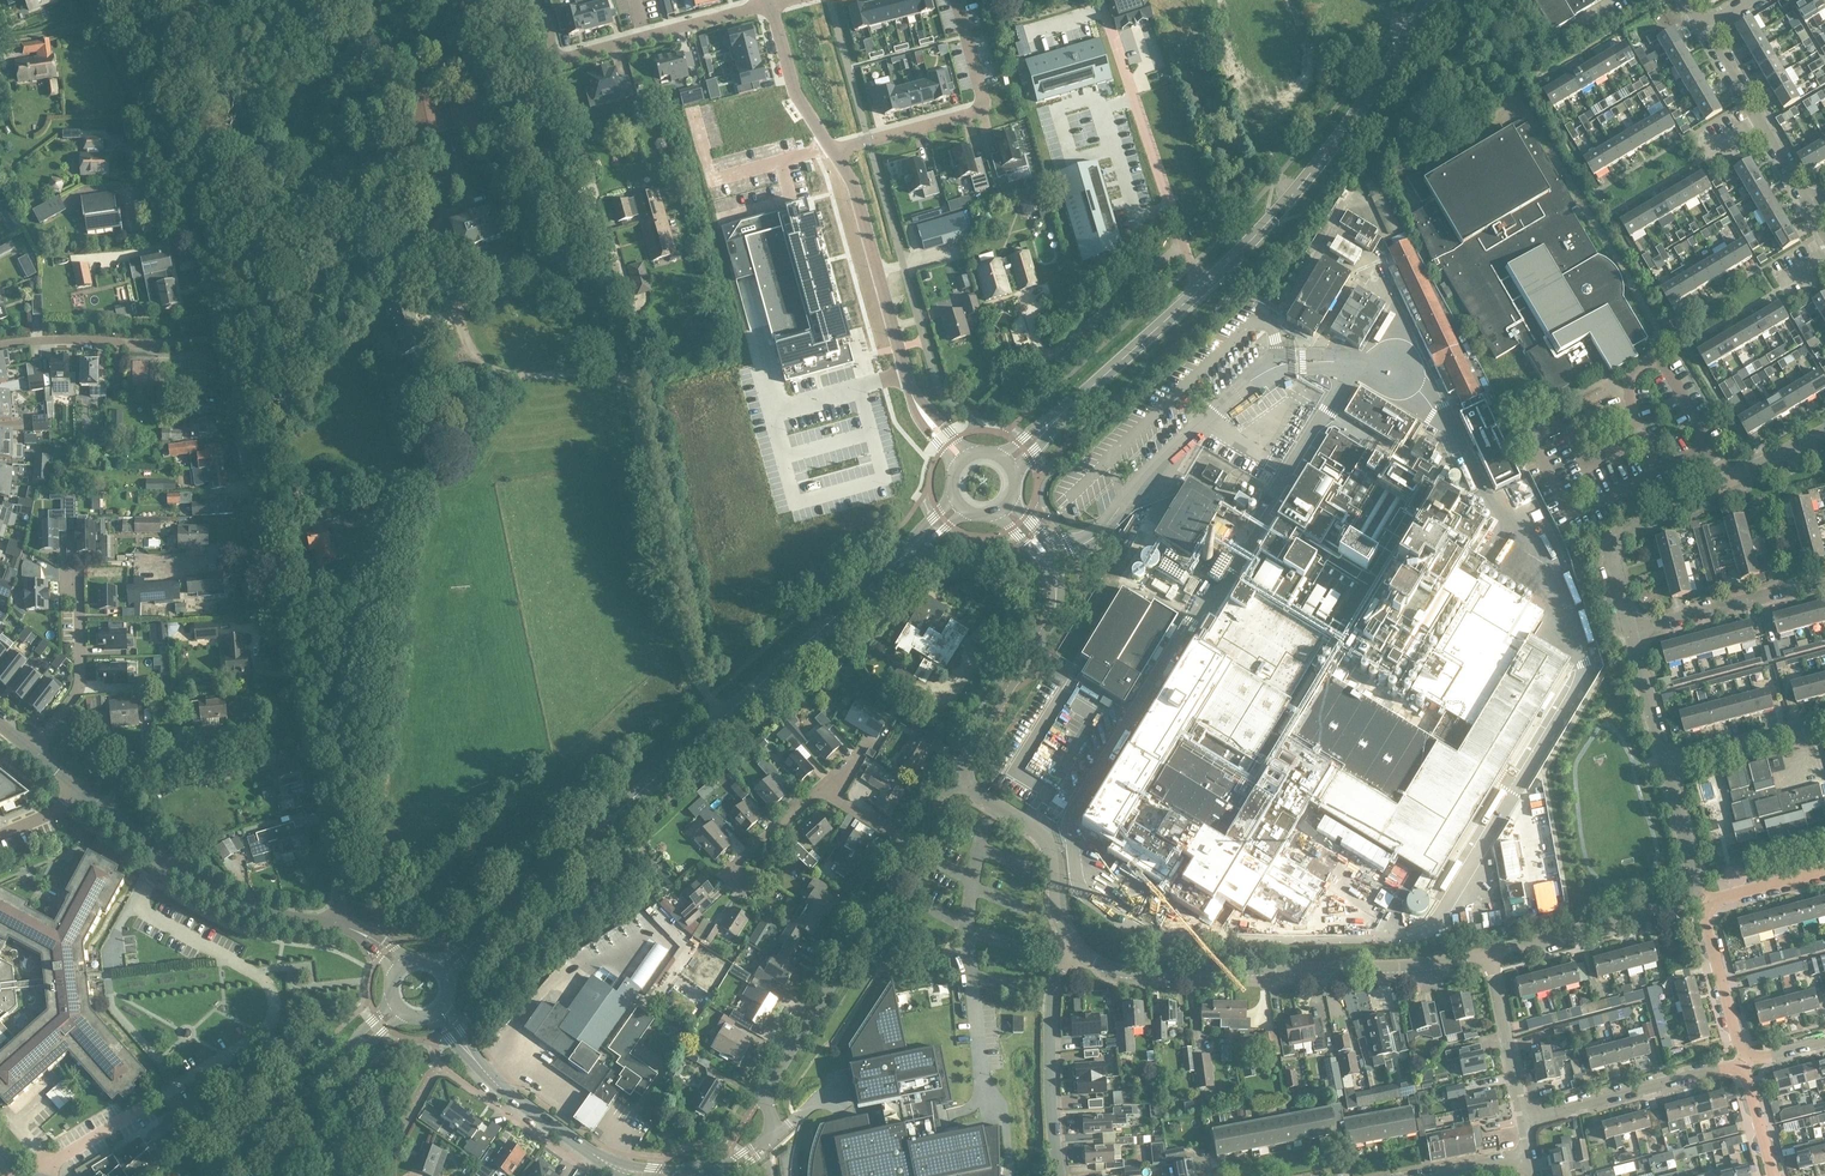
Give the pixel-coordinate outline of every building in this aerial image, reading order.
[(27,14),(52,6),(50,0),(23,0),(27,14)] [(613,0),(594,0),(589,1),(590,4),(591,4),(597,28),(612,24),(608,12),(615,10),(613,0)] [(671,0),(668,0),(664,1),(668,16),(675,14),(671,0)] [(693,9),(718,2),(717,0),(691,0),(693,9)] [(894,22),(907,18),(902,0),(891,0),(889,1),(894,22)] [(907,18),(919,15),(915,0),(902,0),(907,18)] [(919,15),(933,11),(930,0),(915,0),(919,15)] [(1146,0),(1108,0),(1118,29),(1152,18),(1146,0)] [(1552,36),(1576,24),(1575,20),(1605,2),(1603,0),(1531,0),(1552,36)] [(1813,18),(1817,24),(1816,25),(1818,28),(1822,26),(1820,22),(1823,20),(1820,14),(1811,0),(1806,0),(1796,6),(1806,22),(1813,18)] [(1820,14),(1824,11),(1824,0),(1811,0),(1820,14)] [(876,4),(882,25),(894,22),(889,1),(876,4)] [(577,7),(583,32),(597,28),(591,4),(590,4),(577,7)] [(864,7),(863,7),(869,28),(882,25),(876,4),(864,7)] [(577,7),(577,5),(555,10),(559,25),(566,24),(569,36),(583,32),(577,7)] [(852,24),(853,23),(855,32),(869,28),(863,7),(850,10),(851,17),(850,17),(852,24)] [(1790,22),(1797,17),(1794,12),(1787,16),(1790,22)] [(1745,41),(1761,31),(1753,17),(1737,27),(1745,41)] [(1798,35),(1805,31),(1802,25),(1795,30),(1798,35)] [(733,49),(754,43),(751,28),(737,32),(737,30),(731,32),(732,33),(729,34),(733,48),(733,49)] [(1661,56),(1666,53),(1683,43),(1675,30),(1665,36),(1661,30),(1647,38),(1651,44),(1658,40),(1663,48),(1658,51),(1661,56)] [(1745,41),(1753,54),(1769,45),(1761,31),(1745,41)] [(1806,48),(1813,44),(1810,38),(1803,43),(1806,48)] [(54,55),(51,55),(49,39),(42,40),(42,41),(22,44),(24,54),(37,52),(38,57),(16,61),(19,82),(57,76),(54,55)] [(1099,41),(1031,60),(1041,100),(1111,81),(1099,41)] [(1020,44),(1020,45),(1024,58),(1031,56),(1028,42),(1027,42),(1020,44)] [(757,55),(754,43),(733,49),(733,48),(729,49),(732,62),(735,61),(757,55)] [(1612,51),(1622,68),(1635,59),(1626,43),(1612,51)] [(1683,43),(1666,53),(1674,67),(1691,57),(1683,43)] [(1753,54),(1760,68),(1777,58),(1769,45),(1753,54)] [(1598,59),(1608,76),(1622,68),(1612,51),(1598,59)] [(1824,66),(1824,65),(1818,52),(1810,56),(1814,63),(1809,66),(1813,73),(1824,66)] [(739,73),(739,72),(761,66),(757,55),(735,61),(738,73),(739,73)] [(671,57),(649,62),(656,92),(680,86),(671,57)] [(1643,67),(1651,62),(1647,57),(1640,61),(1643,67)] [(1674,67),(1682,80),(1699,70),(1691,57),(1674,67)] [(1777,58),(1760,68),(1768,81),(1785,71),(1777,58)] [(1585,67),(1595,83),(1608,76),(1598,59),(1585,67)] [(739,73),(743,86),(737,88),(739,95),(754,91),(752,84),(764,81),(761,66),(739,72),(739,73)] [(1572,75),(1581,91),(1595,83),(1585,67),(1572,75)] [(628,78),(618,80),(615,69),(607,71),(606,68),(596,71),(597,74),(588,76),(595,101),(612,96),(614,101),(633,96),(628,78)] [(949,69),(942,70),(943,76),(929,80),(935,102),(949,98),(946,85),(953,83),(949,69)] [(1651,80),(1658,76),(1655,70),(1648,74),(1651,80)] [(1690,93),(1707,84),(1699,70),(1682,80),(1690,93)] [(1768,81),(1776,95),(1793,85),(1785,71),(1768,81)] [(1558,83),(1568,99),(1581,91),(1572,75),(1558,83)] [(1824,84),(1824,75),(1817,80),(1821,87),(1824,84)] [(1644,87),(1650,84),(1646,77),(1640,80),(1644,87)] [(917,82),(923,105),(935,102),(929,80),(929,79),(917,82)] [(496,125),(489,96),(449,104),(450,110),(441,112),(435,82),(405,88),(415,137),(445,131),(445,130),(454,128),(455,134),(496,125)] [(917,82),(904,86),(905,88),(906,88),(911,108),(923,105),(917,82)] [(1568,99),(1558,83),(1544,91),(1554,107),(1568,99)] [(881,103),(885,115),(899,111),(894,91),(893,84),(870,90),(874,105),(881,103)] [(1659,94),(1666,89),(1663,84),(1656,88),(1659,94)] [(1690,93),(1698,107),(1715,97),(1707,84),(1690,93)] [(1630,95),(1636,92),(1631,85),(1626,88),(1630,95)] [(1793,85),(1776,95),(1784,108),(1801,99),(1793,85)] [(700,86),(680,92),(683,106),(684,106),(704,100),(700,86)] [(906,88),(905,88),(894,91),(899,111),(911,108),(906,88)] [(1824,99),(1824,96),(1822,91),(1816,95),(1821,102),(1824,99)] [(1641,102),(1647,99),(1643,92),(1637,95),(1641,102)] [(1616,103),(1622,100),(1618,93),(1612,96),(1616,103)] [(1671,97),(1664,101),(1667,107),(1674,103),(1671,97)] [(1715,97),(1698,107),(1706,121),(1723,111),(1715,97)] [(753,102),(757,117),(773,113),(769,98),(753,102)] [(1807,110),(1813,106),(1809,99),(1803,103),(1807,110)] [(1628,110),(1634,107),(1630,100),(1624,103),(1628,110)] [(1599,104),(1603,111),(1609,108),(1605,101),(1599,104)] [(741,121),(757,117),(753,102),(737,107),(741,121)] [(1615,118),(1620,115),(1616,107),(1610,111),(1615,118)] [(1790,111),(1794,118),(1799,114),(1795,107),(1790,111)] [(1652,119),(1662,136),(1676,127),(1666,111),(1652,119)] [(1675,121),(1682,116),(1679,111),(1672,115),(1675,121)] [(1790,111),(1783,116),(1782,115),(1777,119),(1781,126),(1788,121),(1789,122),(1793,120),(1792,119),(1794,118),(1790,111)] [(773,113),(757,117),(761,132),(777,127),(773,113)] [(1583,125),(1589,122),(1584,115),(1579,118),(1583,125)] [(1603,115),(1597,119),(1601,126),(1607,123),(1603,115)] [(757,117),(741,121),(745,136),(761,132),(757,117)] [(1527,118),(1406,174),(1419,202),(1413,205),(1487,362),(1523,328),(1528,339),(1536,335),(1553,353),(1578,341),(1578,337),(1579,336),(1608,366),(1642,333),(1602,247),(1555,269),(1542,240),(1500,260),(1505,271),(1496,275),(1515,315),(1472,270),(1463,274),(1457,261),(1467,261),(1467,250),(1447,250),(1458,239),(1454,232),(1558,183),(1527,118)] [(1652,119),(1639,127),(1648,143),(1662,136),(1652,119)] [(1589,122),(1583,125),(1587,132),(1593,129),(1589,122)] [(1565,126),(1569,133),(1575,130),(1571,123),(1565,126)] [(1683,134),(1690,130),(1687,124),(1680,128),(1683,134)] [(1625,135),(1635,151),(1648,143),(1639,127),(1625,135)] [(1579,137),(1575,130),(1569,133),(1573,140),(1579,137)] [(82,131),(63,131),(63,139),(82,139),(82,131)] [(1013,134),(995,139),(1000,158),(992,160),(997,179),(1006,176),(1006,173),(1027,167),(1024,156),(1020,157),(1013,134)] [(1612,143),(1622,159),(1635,151),(1625,135),(1612,143)] [(99,148),(102,148),(102,138),(85,138),(85,148),(88,148),(88,155),(81,155),(81,174),(109,174),(108,155),(99,155),(99,148)] [(1822,164),(1824,162),(1824,140),(1812,148),(1822,164)] [(1598,151),(1608,167),(1622,159),(1612,143),(1598,151)] [(969,147),(951,152),(959,179),(970,176),(975,192),(989,188),(982,163),(975,165),(969,147)] [(1822,164),(1812,148),(1798,156),(1808,172),(1822,164)] [(1608,167),(1598,151),(1585,159),(1595,175),(1608,167)] [(1743,183),(1760,173),(1752,160),(1735,169),(1743,183)] [(911,193),(923,190),(925,198),(939,194),(934,177),(927,179),(921,161),(903,166),(906,176),(904,177),(906,185),(908,184),(911,193)] [(1083,263),(1083,261),(1122,249),(1122,251),(1123,251),(1097,162),(1096,162),(1097,164),(1058,176),(1057,174),(1056,174),(1082,263),(1083,263)] [(1689,181),(1699,197),(1712,189),(1703,173),(1689,181)] [(1768,187),(1760,173),(1743,183),(1751,196),(1768,187)] [(1400,229),(1376,176),(1364,182),(1388,234),(1400,229)] [(62,181),(52,178),(49,189),(60,192),(62,181)] [(1716,189),(1723,184),(1720,179),(1712,183),(1716,189)] [(1675,189),(1685,205),(1699,197),(1689,181),(1675,189)] [(1401,183),(1392,188),(1402,205),(1412,200),(1401,183)] [(1041,186),(1017,193),(1019,201),(1015,202),(1020,218),(1039,212),(1041,221),(1052,218),(1041,186)] [(1776,200),(1768,187),(1751,196),(1759,210),(1776,200)] [(1662,197),(1672,213),(1685,205),(1675,189),(1662,197)] [(641,222),(664,215),(657,191),(634,197),(634,198),(627,200),(627,199),(613,203),(619,222),(633,218),(633,217),(639,216),(641,222)] [(83,210),(78,210),(79,220),(85,219),(86,227),(95,226),(95,230),(121,227),(122,235),(123,235),(121,215),(121,213),(118,213),(117,214),(114,192),(113,192),(114,194),(82,199),(82,197),(81,197),(83,210)] [(31,207),(24,197),(17,202),(23,212),(31,207)] [(33,211),(40,224),(66,210),(59,197),(33,211)] [(1672,213),(1662,197),(1649,205),(1658,221),(1659,221),(1662,228),(1676,220),(1672,213)] [(13,213),(3,199),(0,201),(0,206),(7,217),(13,213)] [(509,216),(505,207),(502,208),(499,200),(485,205),(487,211),(476,215),(476,214),(464,218),(465,219),(451,224),(456,240),(453,241),(452,243),(454,250),(457,251),(460,250),(460,252),(475,247),(475,248),(486,244),(486,243),(500,238),(494,221),(509,216)] [(956,200),(948,203),(951,213),(959,210),(956,200)] [(1725,204),(1728,210),(1735,206),(1732,200),(1725,204)] [(1784,213),(1776,200),(1759,210),(1767,223),(1784,213)] [(809,201),(720,225),(735,278),(755,272),(785,380),(854,361),(809,201)] [(1658,221),(1649,205),(1635,213),(1645,229),(1658,221)] [(1743,219),(1735,206),(1728,210),(1736,224),(1743,219)] [(1716,210),(1720,217),(1726,214),(1722,207),(1716,210)] [(1340,223),(1358,235),(1371,242),(1375,236),(1376,233),(1378,230),(1369,225),(1347,211),(1346,214),(1340,223)] [(917,226),(924,249),(970,236),(963,213),(917,226)] [(1645,229),(1635,213),(1621,221),(1631,237),(1645,229)] [(1792,227),(1784,213),(1767,223),(1775,237),(1792,227)] [(918,214),(911,216),(913,223),(920,221),(918,214)] [(664,215),(641,222),(652,261),(675,255),(664,215)] [(1707,225),(1713,222),(1709,215),(1703,218),(1707,225)] [(6,223),(12,233),(20,228),(15,218),(6,223)] [(1693,233),(1699,230),(1695,222),(1689,226),(1693,233)] [(1719,232),(1724,228),(1720,222),(1714,225),(1719,232)] [(1744,237),(1751,233),(1748,227),(1741,231),(1744,237)] [(1800,241),(1792,227),(1775,237),(1783,250),(1800,241)] [(1705,240),(1711,236),(1707,229),(1701,233),(1705,240)] [(1680,241),(1686,238),(1682,230),(1676,234),(1680,241)] [(1358,235),(1354,241),(1367,249),(1373,252),(1382,237),(1376,233),(1371,242),(1358,235)] [(1385,243),(1389,250),(1400,273),(1392,277),(1419,334),(1430,357),(1448,394),(1455,391),(1462,405),(1460,406),(1463,412),(1460,413),(1461,414),(1484,403),(1407,241),(1409,240),(1405,233),(1385,243)] [(1332,246),(1330,249),(1329,251),(1354,266),(1362,252),(1337,237),(1332,246)] [(1692,248),(1697,244),(1693,238),(1688,241),(1692,248)] [(0,244),(0,256),(14,249),(9,239),(0,244)] [(1729,249),(1739,265),(1753,257),(1743,241),(1729,249)] [(1752,251),(1759,246),(1756,241),(1749,245),(1752,251)] [(1661,245),(1656,248),(1660,255),(1665,252),(1661,245)] [(1678,256),(1684,252),(1680,245),(1674,249),(1678,256)] [(1716,257),(1725,273),(1739,265),(1729,249),(1716,257)] [(1000,261),(1000,260),(975,267),(985,301),(1010,293),(1005,277),(1015,274),(1019,289),(1038,283),(1027,251),(1009,257),(1009,258),(1000,261)] [(1670,259),(1665,252),(1660,255),(1664,262),(1670,259)] [(173,271),(169,253),(130,260),(134,279),(145,276),(165,272),(173,271)] [(1652,260),(1648,253),(1642,256),(1646,263),(1652,260)] [(1760,264),(1767,260),(1764,254),(1757,258),(1760,264)] [(1702,265),(1712,281),(1725,273),(1716,257),(1702,265)] [(1322,260),(1286,320),(1313,336),(1350,278),(1322,260)] [(1652,260),(1646,263),(1650,270),(1656,267),(1652,260)] [(88,264),(74,267),(77,281),(78,288),(92,285),(91,278),(88,264)] [(641,264),(629,268),(637,294),(648,291),(641,264)] [(1689,273),(1699,289),(1712,281),(1702,265),(1689,273)] [(153,286),(157,302),(159,302),(161,309),(180,305),(175,282),(168,283),(165,272),(145,276),(147,287),(153,286)] [(1699,289),(1689,273),(1675,280),(1685,297),(1699,289)] [(1685,297),(1675,280),(1662,289),(1671,305),(1685,297)] [(1385,306),(1356,288),(1330,332),(1359,349),(1385,306)] [(1824,313),(1824,295),(1813,301),(1821,315),(1824,313)] [(42,296),(32,296),(33,315),(43,315),(42,296)] [(966,316),(981,313),(976,296),(961,301),(966,316)] [(128,303),(114,306),(117,316),(130,313),(128,303)] [(1766,311),(1776,327),(1789,319),(1780,303),(1766,311)] [(969,335),(961,310),(942,316),(946,328),(947,328),(950,341),(969,335)] [(1752,319),(1762,335),(1776,327),(1766,311),(1752,319)] [(1794,321),(1801,316),(1798,311),(1791,315),(1794,321)] [(1739,327),(1749,343),(1762,335),(1752,319),(1739,327)] [(1725,335),(1735,351),(1749,343),(1739,327),(1725,335)] [(1810,343),(1814,341),(1812,339),(1814,338),(1810,333),(1803,337),(1810,347),(1812,346),(1810,343)] [(1712,343),(1722,359),(1735,351),(1725,335),(1712,343)] [(1797,347),(1803,344),(1799,336),(1794,340),(1797,347)] [(1722,359),(1712,343),(1698,351),(1708,367),(1722,359)] [(1784,355),(1790,352),(1785,345),(1780,348),(1784,355)] [(1814,356),(1822,351),(1818,346),(1811,350),(1814,356)] [(5,368),(4,360),(10,359),(8,351),(0,353),(0,369),(5,368)] [(1795,362),(1801,358),(1797,351),(1791,355),(1795,362)] [(1770,363),(1776,360),(1772,353),(1766,356),(1770,363)] [(69,374),(69,357),(59,357),(59,358),(51,358),(51,371),(52,371),(52,379),(53,379),(53,392),(65,392),(65,396),(76,396),(75,374),(69,374)] [(1782,370),(1788,366),(1784,359),(1778,363),(1782,370)] [(36,376),(43,375),(41,360),(33,361),(36,376)] [(82,390),(90,390),(90,397),(106,397),(106,373),(100,373),(100,360),(81,360),(81,387),(82,387),(82,390)] [(1757,371),(1763,368),(1759,361),(1753,364),(1757,371)] [(1769,378),(1774,374),(1770,367),(1764,371),(1769,378)] [(8,382),(5,368),(0,369),(0,383),(8,382)] [(1816,395),(1824,390),(1824,380),(1820,371),(1806,379),(1816,395)] [(36,376),(28,377),(29,384),(44,382),(43,375),(36,376)] [(1733,378),(1737,385),(1743,382),(1738,375),(1733,378)] [(1755,386),(1761,382),(1757,375),(1751,379),(1755,386)] [(1806,379),(1793,387),(1802,403),(1816,395),(1806,379)] [(44,382),(29,384),(30,392),(46,390),(44,382)] [(1741,392),(1747,389),(1743,382),(1737,385),(1741,392)] [(1719,386),(1723,393),(1729,390),(1725,383),(1719,386)] [(1344,412),(1401,448),(1417,423),(1360,387),(1344,412)] [(1802,403),(1793,387),(1779,395),(1789,411),(1802,403)] [(1727,400),(1733,397),(1729,390),(1723,393),(1727,400)] [(16,406),(15,398),(18,398),(17,392),(0,394),(0,408),(16,406)] [(1789,411),(1779,395),(1766,403),(1776,419),(1789,411)] [(1484,403),(1461,414),(1459,415),(1495,490),(1520,478),(1484,403)] [(1752,411),(1762,427),(1776,419),(1766,403),(1752,411)] [(16,406),(0,408),(0,421),(20,419),(19,414),(16,414),(16,406)] [(1762,427),(1752,411),(1739,419),(1748,435),(1762,427)] [(48,415),(33,416),(33,424),(48,424),(48,418),(48,415)] [(191,437),(216,437),(216,418),(192,418),(191,437)] [(111,433),(122,433),(122,422),(112,422),(111,433)] [(48,424),(33,424),(34,432),(49,432),(48,424)] [(1253,764),(1257,757),(1277,769),(1288,752),(1282,748),(1287,741),(1328,766),(1397,809),(1437,744),(1429,739),(1326,677),(1342,650),(1390,679),(1402,659),(1411,665),(1426,639),(1450,599),(1441,595),(1456,571),(1485,523),(1456,505),(1457,503),(1439,491),(1437,493),(1364,447),(1332,428),(1316,455),(1305,473),(1304,472),(1276,518),(1279,520),(1239,584),(1240,585),(1217,623),(1215,621),(1208,617),(1193,641),(1144,721),(1176,743),(1190,721),(1253,764)] [(163,440),(183,441),(183,431),(163,430),(163,440)] [(13,445),(13,437),(18,437),(18,432),(0,432),(0,445),(13,445)] [(1419,442),(1410,455),(1427,465),(1435,452),(1433,451),(1437,444),(1426,437),(1422,444),(1419,442)] [(170,457),(199,453),(197,442),(169,446),(170,457)] [(13,445),(0,445),(0,459),(17,459),(17,445),(13,445)] [(198,454),(200,470),(223,467),(220,446),(206,448),(206,453),(198,454)] [(35,456),(35,465),(50,465),(51,457),(35,456)] [(1221,487),(1229,475),(1211,464),(1204,476),(1221,487)] [(50,480),(50,465),(35,465),(34,479),(50,480)] [(205,485),(204,483),(209,482),(210,490),(226,488),(223,467),(200,470),(193,471),(194,486),(205,485)] [(11,484),(12,470),(0,469),(0,483),(11,484)] [(146,480),(146,491),(175,491),(176,480),(146,480)] [(1225,505),(1187,482),(1154,536),(1190,558),(1217,514),(1222,518),(1229,507),(1225,505)] [(11,484),(0,483),(0,497),(10,498),(11,484)] [(1227,484),(1225,491),(1237,496),(1240,489),(1227,484)] [(100,492),(92,492),(92,499),(92,511),(100,510),(100,492)] [(168,505),(181,504),(181,503),(192,503),(192,495),(180,495),(180,494),(168,495),(168,505)] [(1238,496),(1233,504),(1244,511),(1249,503),(1238,496)] [(1794,517),(1813,512),(1809,497),(1790,502),(1794,517)] [(233,513),(232,498),(211,499),(211,503),(193,504),(193,515),(233,513)] [(19,499),(18,506),(33,509),(34,502),(19,499)] [(66,500),(66,514),(66,518),(76,518),(75,499),(66,500)] [(18,506),(17,513),(32,516),(33,509),(18,506)] [(321,508),(324,522),(333,520),(330,507),(321,508)] [(1813,512),(1794,517),(1798,532),(1817,527),(1813,512)] [(67,530),(66,518),(66,514),(48,515),(49,522),(40,522),(41,549),(58,549),(58,539),(59,539),(59,531),(58,531),(58,530),(67,530)] [(1728,535),(1748,530),(1744,515),(1725,520),(1728,535)] [(87,524),(86,517),(78,517),(78,524),(78,533),(76,533),(76,542),(78,542),(78,553),(80,553),(80,555),(89,555),(88,552),(94,552),(94,523),(87,524)] [(120,529),(120,521),(98,520),(98,529),(120,529)] [(160,533),(160,520),(136,520),(136,533),(160,533)] [(123,521),(123,533),(133,533),(133,521),(123,521)] [(1697,543),(1702,542),(1698,528),(1700,527),(1699,522),(1689,525),(1691,529),(1686,531),(1687,534),(1694,532),(1697,543)] [(0,524),(0,538),(4,540),(8,526),(3,525),(0,524)] [(1706,541),(1711,539),(1707,525),(1703,526),(1706,541)] [(208,545),(208,527),(179,528),(179,547),(196,547),(196,545),(208,545)] [(327,528),(326,528),(306,533),(310,550),(315,548),(318,564),(336,560),(334,550),(332,550),(329,536),(335,534),(334,527),(327,528)] [(1817,527),(1798,532),(1802,547),(1821,541),(1817,527)] [(1748,530),(1728,535),(1732,549),(1752,544),(1748,530)] [(1660,553),(1680,548),(1676,533),(1656,538),(1660,553)] [(1706,541),(1710,555),(1715,554),(1711,539),(1706,541)] [(10,540),(8,547),(22,552),(25,545),(10,540)] [(1802,547),(1806,561),(1824,556),(1824,555),(1821,541),(1802,547)] [(1702,542),(1697,543),(1701,558),(1706,557),(1702,542)] [(1752,544),(1732,549),(1736,564),(1756,559),(1752,544)] [(22,552),(8,547),(6,554),(20,559),(22,552)] [(1680,548),(1660,553),(1664,568),(1684,563),(1680,548)] [(1715,554),(1710,555),(1714,570),(1719,569),(1715,554)] [(1706,557),(1701,558),(1705,572),(1710,571),(1706,557)] [(1756,559),(1736,564),(1740,579),(1760,574),(1756,559)] [(24,562),(22,569),(22,583),(26,583),(26,592),(23,592),(23,601),(26,601),(26,610),(47,610),(47,600),(48,600),(48,591),(46,591),(46,582),(41,582),(41,568),(24,562)] [(1684,563),(1664,568),(1668,582),(1688,577),(1684,563)] [(1719,569),(1714,570),(1718,585),(1723,584),(1719,569)] [(1577,665),(1530,636),(1543,613),(1480,577),(1474,584),(1456,571),(1441,595),(1450,599),(1462,607),(1412,695),(1444,714),(1429,739),(1437,744),(1397,809),(1328,766),(1306,803),(1433,880),(1577,665)] [(1710,571),(1705,572),(1709,588),(1714,586),(1710,571)] [(230,573),(197,576),(197,575),(187,576),(188,582),(189,593),(202,592),(202,596),(225,594),(224,590),(231,589),(230,573)] [(1688,577),(1668,582),(1672,597),(1692,592),(1688,577)] [(0,579),(0,587),(11,592),(14,585),(0,579)] [(1199,583),(1191,579),(1183,592),(1191,596),(1199,583)] [(1144,589),(1149,593),(1156,585),(1151,581),(1144,589)] [(128,590),(129,604),(180,600),(179,586),(128,590)] [(0,587),(0,596),(8,599),(11,592),(0,587)] [(99,588),(100,610),(114,610),(114,588),(99,588)] [(1088,668),(1083,676),(1101,686),(1099,689),(1123,704),(1177,616),(1153,601),(1150,606),(1122,589),(1081,656),(1091,662),(1088,668)] [(945,640),(941,637),(932,632),(947,609),(926,596),(895,646),(908,654),(912,649),(919,653),(925,643),(938,651),(945,640)] [(1803,607),(1808,627),(1823,623),(1817,603),(1803,607)] [(1788,611),(1793,631),(1808,627),(1803,607),(1788,611)] [(1793,631),(1788,611),(1773,615),(1779,635),(1793,631)] [(925,657),(914,676),(913,677),(917,679),(916,679),(925,684),(933,671),(940,675),(944,669),(968,631),(951,621),(941,637),(945,640),(938,651),(925,643),(919,653),(925,657)] [(1735,625),(1741,645),(1755,641),(1750,621),(1735,625)] [(196,640),(218,639),(217,624),(195,625),(196,640)] [(158,642),(168,641),(167,625),(157,625),(158,642)] [(1721,629),(1726,649),(1741,645),(1735,625),(1721,629)] [(33,632),(27,627),(18,639),(24,644),(33,632)] [(126,648),(133,648),(133,639),(126,640),(126,630),(124,630),(124,628),(116,628),(116,630),(100,630),(100,635),(98,635),(98,645),(100,645),(100,646),(110,646),(110,650),(127,650),(126,648)] [(1706,633),(1711,653),(1726,649),(1721,629),(1706,633)] [(1706,633),(1692,637),(1697,656),(1711,653),(1706,633)] [(248,673),(247,657),(245,658),(244,645),(246,645),(245,636),(226,637),(227,657),(228,675),(231,674),(231,677),(239,677),(238,674),(248,673)] [(1677,641),(1682,660),(1697,656),(1692,637),(1677,641)] [(50,645),(44,640),(34,652),(40,657),(50,645)] [(0,641),(0,661),(10,649),(0,641)] [(1682,660),(1677,641),(1662,645),(1668,664),(1682,660)] [(1814,649),(1824,646),(1824,641),(1813,644),(1814,649)] [(1798,648),(1800,653),(1814,649),(1813,644),(1798,648)] [(1772,661),(1769,647),(1760,649),(1763,663),(1772,661)] [(1800,653),(1798,648),(1784,652),(1785,657),(1800,653)] [(0,672),(0,682),(7,687),(29,660),(17,650),(0,672)] [(67,658),(61,654),(51,666),(57,670),(67,658)] [(1801,657),(1802,662),(1817,658),(1815,654),(1801,657)] [(1802,662),(1801,657),(1786,661),(1787,666),(1802,662)] [(1745,662),(1746,667),(1761,663),(1760,658),(1745,662)] [(127,683),(134,682),(134,674),(127,674),(127,664),(124,664),(124,662),(117,662),(117,664),(100,665),(101,670),(99,670),(99,679),(101,679),(101,680),(111,680),(111,684),(127,684),(127,683)] [(1731,666),(1732,671),(1746,667),(1745,662),(1731,666)] [(1716,670),(1717,675),(1732,671),(1731,666),(1716,670)] [(43,676),(32,667),(11,692),(23,701),(43,676)] [(913,677),(914,676),(898,667),(891,679),(910,690),(916,679),(917,679),(913,677)] [(1748,671),(1749,676),(1764,672),(1763,667),(1748,671)] [(1702,674),(1703,679),(1717,675),(1716,670),(1702,674)] [(1748,671),(1733,675),(1734,680),(1749,676),(1748,671)] [(1687,678),(1688,682),(1703,679),(1702,674),(1687,678)] [(1720,684),(1734,680),(1733,675),(1719,679),(1720,684)] [(1821,675),(1807,679),(1812,699),(1824,695),(1824,689),(1821,675)] [(1688,682),(1687,678),(1672,682),(1673,686),(1688,682)] [(142,689),(160,687),(159,679),(141,680),(142,689)] [(1719,679),(1704,683),(1705,688),(1720,684),(1719,679)] [(1812,699),(1807,679),(1792,683),(1797,703),(1812,699)] [(56,698),(61,692),(47,682),(30,703),(42,712),(54,697),(56,698)] [(1704,683),(1690,687),(1691,692),(1705,688),(1704,683)] [(1676,696),(1691,692),(1690,687),(1675,691),(1676,696)] [(1753,693),(1759,713),(1774,709),(1768,689),(1753,693)] [(860,701),(859,700),(846,721),(876,739),(888,718),(873,709),(880,698),(867,690),(860,701)] [(153,711),(151,692),(143,693),(145,712),(153,711)] [(157,708),(170,708),(170,693),(156,693),(157,708)] [(1739,697),(1744,717),(1759,713),(1753,693),(1739,697)] [(138,719),(137,706),(142,706),(142,696),(136,696),(136,695),(111,697),(111,703),(112,721),(138,719)] [(106,709),(104,697),(97,697),(98,710),(106,709)] [(1725,701),(1730,721),(1744,717),(1739,697),(1725,701)] [(224,700),(191,703),(187,703),(188,714),(192,713),(193,724),(202,723),(203,727),(220,726),(219,718),(226,717),(224,700)] [(1710,705),(1715,724),(1730,721),(1725,701),(1710,705)] [(1710,705),(1696,709),(1701,728),(1715,724),(1710,705)] [(1701,728),(1696,709),(1681,713),(1686,732),(1701,728)] [(783,724),(804,747),(810,742),(789,719),(783,724)] [(922,737),(927,728),(914,721),(909,730),(922,737)] [(1144,721),(1079,826),(1119,850),(1114,857),(1166,890),(1183,863),(1203,875),(1204,872),(1225,885),(1242,860),(1221,847),(1255,794),(1176,743),(1144,721)] [(810,741),(826,759),(841,746),(825,728),(810,741)] [(795,750),(797,753),(783,766),(799,783),(813,771),(803,759),(809,754),(787,730),(778,739),(782,743),(785,741),(793,750),(795,750)] [(922,761),(930,747),(913,737),(897,763),(913,773),(921,760),(922,761)] [(755,741),(752,744),(759,752),(763,749),(755,741)] [(174,750),(178,766),(195,762),(192,746),(174,750)] [(271,748),(257,753),(262,767),(276,763),(271,748)] [(221,766),(226,779),(246,772),(242,759),(221,766)] [(1819,783),(1776,794),(1767,760),(1749,765),(1749,766),(1745,768),(1745,767),(1727,771),(1733,796),(1732,796),(1734,803),(1732,804),(1737,823),(1732,825),(1737,842),(1757,837),(1756,834),(1767,831),(1769,840),(1808,830),(1807,824),(1824,819),(1824,816),(1822,802),(1824,802),(1819,783)] [(305,793),(303,783),(297,764),(275,770),(281,790),(287,789),(290,797),(305,793)] [(226,779),(221,766),(205,772),(209,784),(226,779)] [(29,796),(0,773),(0,808),(29,796)] [(898,800),(903,791),(889,782),(888,783),(874,774),(869,783),(883,792),(875,805),(888,813),(897,799),(898,800)] [(756,791),(772,808),(786,795),(770,778),(756,791)] [(272,781),(259,784),(260,791),(262,791),(264,799),(276,796),(272,781)] [(731,788),(742,801),(748,795),(737,782),(731,788)] [(691,800),(694,805),(703,801),(700,795),(691,800)] [(295,809),(305,806),(302,796),(292,798),(295,809)] [(749,811),(750,810),(744,803),(729,816),(745,833),(758,821),(749,811)] [(1283,806),(1252,857),(1292,883),(1324,832),(1283,806)] [(699,816),(709,827),(696,839),(715,860),(731,846),(718,831),(725,825),(709,807),(699,816)] [(830,829),(817,814),(799,830),(812,845),(830,829)] [(1239,824),(1228,840),(1240,849),(1252,832),(1239,824)] [(309,846),(304,828),(283,834),(281,826),(257,833),(259,841),(257,841),(255,834),(248,836),(253,856),(271,851),(269,842),(278,839),(282,853),(294,850),(295,852),(297,854),(302,852),(303,850),(302,847),(309,846)] [(860,835),(855,831),(846,826),(835,845),(852,855),(850,858),(848,856),(841,867),(840,866),(835,873),(844,879),(849,871),(851,873),(856,865),(858,866),(866,854),(863,853),(871,839),(861,833),(860,835)] [(223,860),(237,852),(230,839),(215,847),(223,860)] [(791,852),(810,870),(818,863),(798,844),(791,852)] [(89,853),(68,891),(72,894),(56,924),(25,908),(28,903),(0,888),(0,937),(1,938),(0,940),(0,1030),(12,1044),(0,1055),(0,1095),(8,1104),(69,1050),(113,1099),(119,1093),(123,1098),(135,1087),(132,1085),(145,1073),(90,1011),(87,981),(89,981),(89,973),(80,974),(79,964),(85,963),(83,944),(101,910),(106,912),(124,878),(115,874),(118,868),(89,853)] [(677,911),(689,926),(693,923),(694,923),(702,916),(696,909),(708,898),(707,897),(713,892),(701,878),(684,893),(690,900),(677,911)] [(812,896),(807,904),(824,915),(827,917),(836,902),(823,894),(827,888),(814,880),(806,892),(812,896)] [(1817,919),(1824,917),(1824,898),(1812,901),(1817,919)] [(669,903),(665,899),(659,904),(663,908),(669,903)] [(1797,905),(1802,923),(1817,919),(1812,901),(1797,905)] [(803,902),(786,929),(799,937),(804,930),(812,935),(824,915),(807,904),(803,902)] [(1783,909),(1788,927),(1802,923),(1797,905),(1783,909)] [(720,926),(737,937),(749,917),(734,908),(727,920),(725,919),(720,926)] [(1174,915),(1192,926),(1195,920),(1177,909),(1174,915)] [(1768,913),(1773,931),(1788,927),(1783,909),(1768,913)] [(1754,917),(1758,935),(1773,931),(1768,913),(1754,917)] [(1758,935),(1754,917),(1739,921),(1744,939),(1758,935)] [(693,923),(689,926),(690,926),(694,934),(703,940),(701,943),(708,947),(710,944),(711,944),(720,929),(704,919),(698,928),(694,923),(693,923)] [(768,928),(760,923),(756,929),(764,934),(768,928)] [(785,946),(776,960),(791,969),(804,949),(795,944),(799,937),(786,929),(778,942),(785,946)] [(1808,945),(1810,954),(1824,950),(1822,941),(1808,945)] [(1636,949),(1641,967),(1656,963),(1651,945),(1636,949)] [(1808,945),(1793,948),(1796,958),(1810,954),(1808,945)] [(1763,951),(1764,956),(1767,965),(1781,962),(1779,952),(1777,947),(1763,951)] [(1779,952),(1781,962),(1796,958),(1793,948),(1779,952)] [(700,949),(688,961),(700,974),(713,962),(700,949)] [(1636,949),(1622,953),(1626,971),(1641,967),(1636,949)] [(1626,971),(1622,953),(1607,957),(1612,975),(1626,971)] [(1754,969),(1767,965),(1764,956),(1747,961),(1745,961),(1748,970),(1754,969)] [(1816,958),(1820,973),(1824,972),(1824,956),(1816,958)] [(1612,975),(1607,957),(1592,961),(1597,979),(1612,975)] [(794,971),(791,969),(776,960),(774,958),(768,967),(763,964),(754,977),(768,986),(772,978),(785,986),(794,971)] [(1820,973),(1816,958),(1807,961),(1811,976),(1820,973)] [(1795,974),(1804,971),(1802,962),(1792,965),(1795,974)] [(730,972),(746,982),(751,975),(734,965),(730,972)] [(1559,970),(1564,987),(1579,983),(1574,966),(1559,970)] [(1778,969),(1780,978),(1790,975),(1787,966),(1778,969)] [(1780,978),(1778,969),(1763,973),(1766,982),(1780,978)] [(1564,987),(1559,970),(1545,973),(1549,991),(1564,987)] [(1549,991),(1545,973),(1530,977),(1535,995),(1549,991)] [(1766,982),(1763,973),(1747,977),(1749,986),(1766,982)] [(1535,995),(1530,977),(1515,981),(1520,999),(1535,995)] [(567,1011),(567,1012),(556,1028),(564,1033),(553,1049),(562,1056),(551,1071),(589,1098),(609,1070),(597,1062),(600,1057),(595,1054),(640,991),(627,982),(617,996),(595,980),(571,1014),(567,1011)] [(1675,984),(1679,999),(1696,995),(1692,980),(1675,984)] [(811,1174),(811,1175),(854,1175),(875,1172),(876,1175),(1000,1175),(1000,1126),(944,1137),(940,1117),(938,1107),(954,1103),(943,1049),(910,1056),(897,999),(894,983),(851,1049),(861,1104),(879,1100),(885,1130),(872,1132),(868,1116),(825,1124),(819,1136),(815,1148),(812,1161),(811,1167),(811,1174)] [(746,1017),(753,1022),(761,1026),(776,1000),(751,984),(744,995),(755,1001),(746,1017)] [(1647,988),(1649,997),(1658,995),(1656,986),(1647,988)] [(1573,988),(1563,989),(1564,1001),(1574,1000),(1573,988)] [(1642,991),(1633,993),(1635,1002),(1644,1000),(1642,991)] [(1815,991),(1800,995),(1805,1012),(1820,1008),(1815,991)] [(1626,1004),(1635,1002),(1633,993),(1623,996),(1626,1004)] [(1450,1000),(1453,1011),(1440,1014),(1445,1037),(1461,1033),(1458,1022),(1474,1018),(1468,995),(1450,1000)] [(1658,995),(1649,997),(1651,1007),(1661,1004),(1658,995)] [(1679,999),(1683,1014),(1700,1009),(1696,995),(1679,999)] [(1786,999),(1791,1016),(1805,1012),(1800,995),(1786,999)] [(1611,1008),(1620,1006),(1618,997),(1609,999),(1611,1008)] [(1074,1012),(1082,1011),(1081,999),(1073,1000),(1074,1012)] [(1786,999),(1771,1003),(1776,1020),(1791,1016),(1786,999)] [(1160,1004),(1161,1019),(1153,1020),(1153,1042),(1167,1042),(1166,1027),(1183,1027),(1182,1019),(1176,1019),(1176,1003),(1160,1004)] [(1776,1020),(1771,1003),(1756,1007),(1761,1024),(1776,1020)] [(1144,1028),(1142,1004),(1123,1006),(1125,1024),(1116,1024),(1118,1053),(1134,1052),(1132,1029),(1144,1028)] [(1220,1029),(1225,1029),(1228,1029),(1229,1005),(1213,1004),(1213,1008),(1202,1008),(1202,1022),(1202,1020),(1220,1020),(1220,1029)] [(535,1037),(553,1049),(564,1033),(556,1028),(567,1012),(557,1005),(535,1037)] [(1245,1005),(1229,1005),(1228,1029),(1225,1029),(1225,1037),(1232,1038),(1232,1030),(1249,1030),(1249,1020),(1245,1020),(1245,1005)] [(1413,1032),(1429,1028),(1432,1041),(1440,1039),(1435,1016),(1429,1018),(1426,1005),(1407,1009),(1413,1032)] [(1581,1016),(1579,1007),(1570,1009),(1572,1018),(1581,1016)] [(1630,1008),(1621,1010),(1623,1019),(1633,1016),(1630,1008)] [(753,1022),(746,1017),(733,1009),(728,1017),(749,1029),(753,1022)] [(1653,1012),(1655,1021),(1664,1019),(1662,1009),(1653,1012)] [(1683,1014),(1687,1028),(1704,1023),(1700,1009),(1683,1014)] [(610,1052),(620,1059),(625,1062),(628,1058),(653,1021),(638,1010),(610,1052)] [(1557,1022),(1567,1020),(1565,1010),(1555,1013),(1557,1022)] [(1616,1011),(1606,1014),(1609,1023),(1618,1020),(1616,1011)] [(1379,1043),(1382,1055),(1394,1053),(1390,1034),(1396,1032),(1392,1013),(1385,1015),(1383,1016),(1383,1015),(1374,1017),(1376,1028),(1375,1028),(1376,1031),(1374,1031),(1375,1034),(1377,1034),(1380,1043),(1379,1043)] [(1540,1017),(1543,1026),(1552,1023),(1550,1014),(1540,1017)] [(752,1040),(733,1028),(736,1022),(725,1015),(718,1025),(724,1029),(712,1048),(738,1064),(752,1040)] [(1100,1035),(1099,1015),(1071,1017),(1073,1037),(1084,1036),(1084,1040),(1083,1040),(1083,1049),(1102,1047),(1102,1038),(1099,1038),(1099,1035),(1100,1035)] [(1592,1018),(1594,1027),(1604,1024),(1601,1015),(1592,1018)] [(1023,1033),(1023,1017),(1013,1017),(1013,1033),(1023,1033)] [(1311,1017),(1298,1019),(1302,1044),(1312,1042),(1314,1053),(1326,1050),(1322,1029),(1313,1031),(1311,1017)] [(1365,1019),(1365,1020),(1362,1021),(1370,1059),(1382,1056),(1382,1055),(1379,1043),(1380,1043),(1377,1034),(1375,1034),(1374,1031),(1376,1031),(1375,1028),(1376,1028),(1374,1017),(1365,1019)] [(1543,1026),(1540,1017),(1526,1020),(1528,1030),(1543,1026)] [(1302,1044),(1298,1019),(1284,1022),(1287,1036),(1279,1037),(1283,1058),(1294,1056),(1292,1046),(1302,1044)] [(1580,1031),(1589,1028),(1586,1019),(1577,1022),(1580,1031)] [(1629,1041),(1634,1059),(1649,1055),(1645,1041),(1654,1038),(1650,1023),(1641,1026),(1644,1037),(1629,1041)] [(1704,1023),(1687,1028),(1691,1043),(1708,1038),(1704,1023)] [(1569,1031),(1568,1025),(1567,1024),(1552,1028),(1554,1035),(1569,1031)] [(1657,1026),(1659,1036),(1668,1033),(1666,1024),(1657,1026)] [(1274,1032),(1260,1034),(1264,1058),(1278,1055),(1274,1032)] [(1338,1051),(1338,1055),(1337,1056),(1342,1078),(1343,1077),(1350,1076),(1359,1075),(1355,1052),(1350,1053),(1349,1049),(1350,1049),(1347,1035),(1335,1038),(1338,1051)] [(1672,1048),(1670,1039),(1660,1041),(1663,1050),(1672,1048)] [(1117,1040),(1106,1040),(1107,1048),(1117,1047),(1117,1040)] [(1615,1045),(1619,1063),(1634,1059),(1629,1041),(1615,1045)] [(1600,1049),(1605,1067),(1619,1063),(1615,1045),(1600,1049)] [(695,1064),(705,1071),(710,1062),(683,1046),(679,1052),(696,1062),(695,1064)] [(1699,1047),(1699,1055),(1719,1054),(1719,1046),(1699,1047)] [(1194,1071),(1192,1057),(1191,1047),(1181,1048),(1185,1073),(1194,1071)] [(1564,1051),(1550,1054),(1549,1049),(1530,1052),(1533,1068),(1561,1063),(1566,1062),(1564,1051)] [(1605,1067),(1600,1049),(1585,1053),(1590,1071),(1605,1067)] [(1099,1058),(1098,1050),(1084,1051),(1084,1059),(1099,1058)] [(1481,1053),(1469,1056),(1467,1050),(1445,1055),(1446,1063),(1459,1060),(1463,1076),(1486,1071),(1481,1053)] [(1125,1053),(1116,1054),(1117,1064),(1125,1064),(1125,1053)] [(1209,1054),(1206,1055),(1192,1057),(1194,1071),(1197,1088),(1214,1086),(1209,1054)] [(625,1062),(620,1059),(616,1064),(625,1070),(620,1077),(614,1085),(620,1089),(630,1096),(635,1090),(641,1095),(655,1075),(634,1060),(633,1060),(631,1060),(628,1058),(625,1062)] [(1253,1058),(1242,1060),(1245,1076),(1256,1074),(1253,1058)] [(1582,1074),(1578,1059),(1570,1061),(1574,1076),(1582,1074)] [(675,1081),(683,1068),(675,1062),(667,1075),(675,1081)] [(1105,1078),(1103,1063),(1075,1066),(1075,1069),(1073,1069),(1073,1077),(1076,1077),(1076,1080),(1105,1078)] [(1317,1102),(1327,1100),(1343,1097),(1336,1063),(1324,1065),(1328,1087),(1325,1088),(1325,1089),(1315,1091),(1317,1102)] [(1560,1078),(1558,1070),(1563,1069),(1561,1063),(1533,1068),(1536,1084),(1555,1080),(1555,1079),(1560,1078)] [(1822,1079),(1818,1063),(1803,1067),(1808,1083),(1815,1081),(1819,1093),(1824,1091),(1824,1089),(1822,1079)] [(1118,1075),(1126,1075),(1126,1066),(1117,1067),(1118,1075)] [(1789,1070),(1794,1087),(1801,1085),(1803,1092),(1810,1090),(1808,1083),(1803,1067),(1789,1070)] [(1616,1069),(1617,1083),(1641,1082),(1640,1068),(1616,1069)] [(1795,1092),(1794,1087),(1789,1070),(1775,1074),(1777,1083),(1775,1084),(1778,1096),(1795,1092)] [(620,1077),(611,1071),(592,1097),(608,1108),(608,1107),(620,1089),(614,1085),(620,1077)] [(1297,1087),(1294,1073),(1285,1075),(1288,1089),(1297,1087)] [(47,1084),(62,1098),(71,1088),(57,1074),(47,1084)] [(1596,1088),(1596,1075),(1581,1075),(1581,1089),(1596,1088)] [(1350,1076),(1343,1077),(1344,1079),(1341,1080),(1343,1087),(1351,1086),(1350,1076)] [(706,1114),(723,1087),(708,1077),(691,1104),(706,1114)] [(1076,1080),(1077,1083),(1074,1083),(1075,1092),(1077,1092),(1078,1094),(1106,1092),(1105,1078),(1076,1080)] [(1431,1080),(1424,1082),(1421,1082),(1422,1089),(1422,1090),(1433,1087),(1431,1080)] [(1414,1081),(1389,1087),(1392,1099),(1417,1093),(1414,1081)] [(1540,1092),(1545,1103),(1564,1096),(1560,1084),(1540,1092)] [(1463,1086),(1445,1090),(1445,1092),(1439,1093),(1440,1098),(1447,1097),(1447,1100),(1465,1096),(1463,1086)] [(1392,1099),(1389,1087),(1370,1092),(1373,1103),(1392,1099)] [(1362,1092),(1364,1105),(1372,1103),(1369,1090),(1362,1092)] [(1208,1092),(1197,1093),(1197,1103),(1209,1102),(1208,1092)] [(1426,1102),(1425,1092),(1417,1093),(1419,1104),(1426,1102)] [(1467,1110),(1496,1104),(1493,1092),(1465,1098),(1467,1110)] [(1722,1092),(1707,1096),(1714,1119),(1728,1115),(1722,1092)] [(596,1133),(613,1108),(593,1094),(575,1119),(596,1133)] [(1714,1119),(1707,1096),(1693,1099),(1699,1122),(1714,1119)] [(1699,1124),(1699,1122),(1693,1099),(1687,1101),(1686,1100),(1685,1099),(1680,1100),(1679,1102),(1679,1103),(1678,1103),(1683,1119),(1690,1117),(1692,1125),(1699,1124)] [(1088,1109),(1103,1108),(1102,1100),(1088,1101),(1088,1109)] [(464,1149),(470,1153),(479,1160),(501,1128),(492,1122),(483,1134),(479,1130),(480,1129),(479,1128),(482,1124),(451,1102),(440,1118),(471,1139),(464,1149)] [(1686,1130),(1683,1119),(1678,1103),(1664,1107),(1657,1109),(1661,1124),(1658,1124),(1660,1130),(1668,1128),(1670,1132),(1678,1130),(1679,1132),(1686,1130)] [(1453,1125),(1454,1131),(1471,1127),(1470,1121),(1498,1115),(1496,1104),(1467,1110),(1461,1111),(1464,1123),(1453,1125)] [(1782,1123),(1802,1117),(1800,1109),(1799,1105),(1783,1109),(1780,1114),(1782,1123)] [(1347,1147),(1416,1134),(1411,1111),(1343,1124),(1340,1106),(1331,1108),(1331,1111),(1213,1134),(1217,1158),(1336,1135),(1336,1133),(1344,1131),(1347,1147)] [(1800,1109),(1802,1117),(1816,1114),(1814,1106),(1800,1109)] [(1126,1115),(1132,1115),(1132,1108),(1113,1109),(1113,1115),(1110,1115),(1110,1116),(1095,1117),(1087,1116),(1087,1117),(1083,1118),(1083,1122),(1080,1123),(1081,1130),(1084,1131),(1084,1135),(1111,1133),(1110,1126),(1126,1125),(1126,1115)] [(1655,1125),(1658,1124),(1661,1124),(1657,1109),(1651,1111),(1655,1125)] [(431,1115),(425,1111),(420,1119),(425,1123),(431,1115)] [(1645,1112),(1631,1116),(1635,1132),(1649,1128),(1650,1133),(1660,1130),(1658,1124),(1655,1125),(1651,1111),(1645,1112)] [(1425,1132),(1437,1129),(1434,1116),(1422,1118),(1425,1132)] [(1631,1116),(1616,1120),(1621,1136),(1635,1132),(1631,1116)] [(1812,1126),(1810,1118),(1803,1120),(1805,1127),(1812,1126)] [(1624,1147),(1621,1136),(1616,1120),(1601,1124),(1606,1140),(1614,1137),(1617,1149),(1624,1147)] [(1805,1127),(1803,1120),(1797,1121),(1799,1129),(1805,1127)] [(1713,1124),(1699,1128),(1701,1134),(1714,1130),(1713,1124)] [(1735,1126),(1717,1131),(1719,1139),(1737,1134),(1735,1126)] [(1471,1127),(1454,1131),(1426,1137),(1431,1161),(1476,1151),(1471,1127)] [(1725,1140),(1727,1148),(1729,1156),(1734,1155),(1732,1147),(1742,1144),(1740,1136),(1725,1140)] [(149,1148),(140,1137),(113,1154),(114,1156),(96,1167),(99,1173),(96,1175),(142,1175),(157,1167),(146,1151),(149,1148)] [(1134,1137),(1115,1139),(1115,1146),(1134,1145),(1134,1137)] [(1823,1139),(1809,1142),(1809,1144),(1815,1166),(1824,1164),(1824,1145),(1824,1139),(1823,1139)] [(1727,1148),(1725,1140),(1710,1144),(1712,1152),(1727,1148)] [(478,1167),(475,1175),(477,1175),(493,1175),(500,1168),(509,1175),(524,1154),(508,1143),(503,1151),(502,1150),(498,1155),(489,1149),(477,1166),(478,1167)] [(1557,1152),(1548,1153),(1551,1168),(1567,1165),(1574,1164),(1570,1143),(1556,1146),(1557,1152)] [(1151,1145),(1153,1164),(1165,1163),(1163,1144),(1151,1145)] [(1800,1170),(1815,1166),(1809,1144),(1795,1147),(1800,1170)] [(414,1171),(428,1175),(433,1175),(441,1151),(425,1145),(423,1153),(421,1152),(414,1171)] [(1123,1161),(1113,1162),(1111,1146),(1085,1149),(1086,1155),(1083,1156),(1083,1162),(1086,1163),(1087,1167),(1105,1165),(1106,1170),(1123,1168),(1123,1161)] [(1580,1166),(1588,1165),(1585,1146),(1577,1147),(1580,1166)] [(1634,1154),(1635,1161),(1666,1154),(1664,1147),(1634,1154)] [(1698,1156),(1697,1155),(1695,1147),(1685,1150),(1688,1159),(1698,1156)] [(1183,1148),(1164,1152),(1166,1163),(1185,1159),(1183,1148)] [(546,1170),(547,1168),(539,1162),(532,1171),(534,1172),(532,1175),(554,1175),(546,1170)] [(1193,1162),(1174,1166),(1175,1173),(1162,1175),(1195,1175),(1193,1162)] [(1626,1173),(1635,1171),(1633,1163),(1619,1167),(1621,1175),(1626,1174),(1626,1173)] [(1717,1173),(1718,1175),(1733,1175),(1732,1169),(1724,1171),(1723,1164),(1716,1166),(1717,1173)] [(1567,1165),(1551,1168),(1553,1175),(1570,1175),(1567,1165)] [(1732,1169),(1733,1175),(1749,1175),(1747,1166),(1732,1169)] [(1140,1167),(1123,1168),(1124,1175),(1140,1175),(1140,1167)] [(1621,1175),(1619,1167),(1613,1168),(1613,1170),(1596,1175),(1597,1175),(1617,1175),(1621,1175)]
